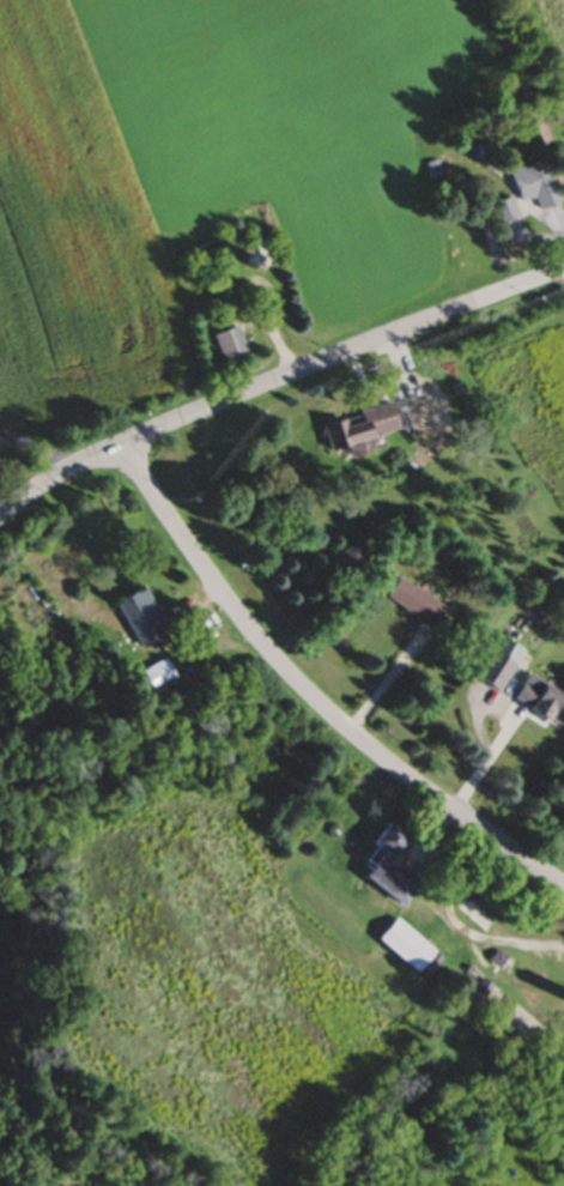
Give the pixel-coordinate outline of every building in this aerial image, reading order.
[(507,173),(517,216),(553,208),(543,164),(507,173)] [(519,222),(510,198),(487,207),(496,231),(519,222)] [(205,336),(211,363),(239,356),(232,329),(205,336)] [(316,425),(323,454),(343,449),(346,461),(371,455),(367,439),(394,432),(388,408),(316,425)] [(429,634),(444,612),(395,579),(379,602),(429,634)] [(134,648),(158,635),(135,592),(111,605),(134,648)] [(511,668),(487,653),(470,679),(494,695),(511,668)] [(134,675),(145,695),(170,682),(159,661),(134,675)] [(525,676),(509,701),(555,732),(563,718),(563,702),(525,676)] [(354,863),(365,871),(357,881),(395,909),(413,884),(384,863),(401,840),(382,826),(354,863)] [(431,955),(393,920),(373,941),(411,976),(431,955)] [(544,1038),(563,1013),(498,962),(478,986),(544,1038)]
